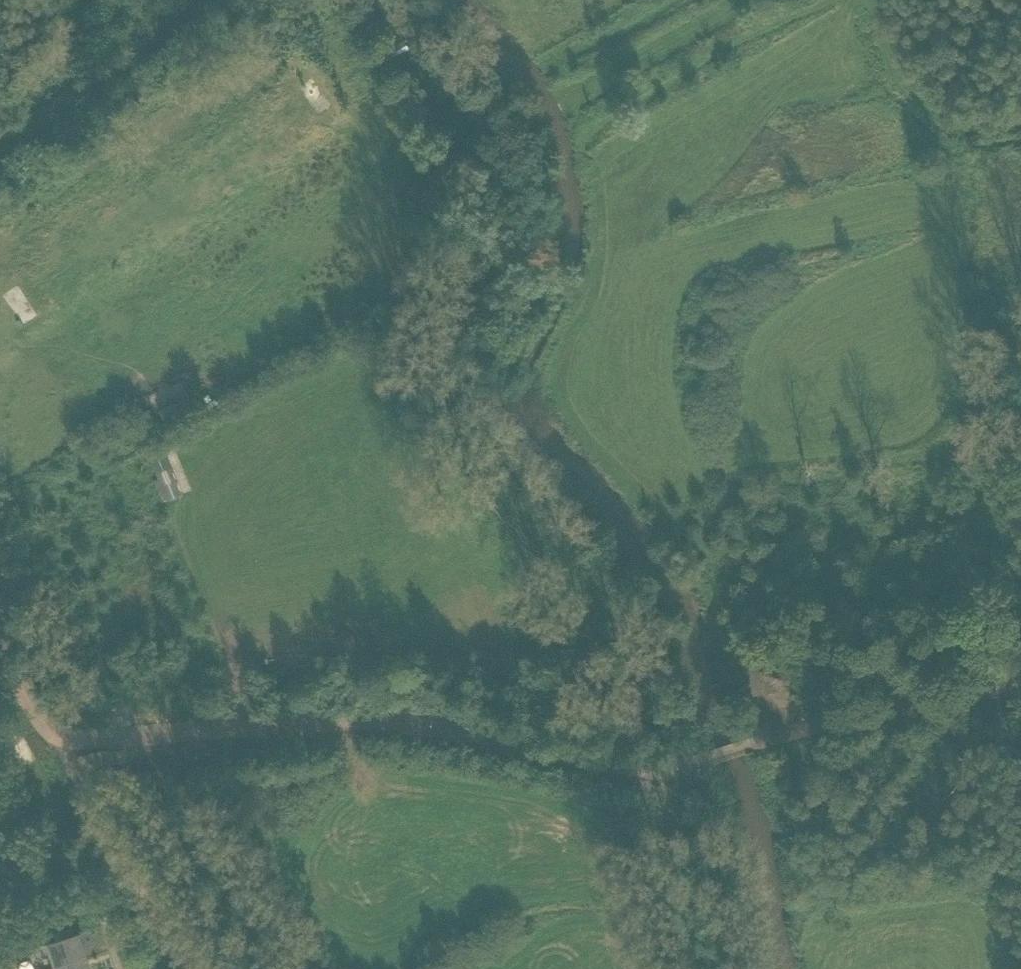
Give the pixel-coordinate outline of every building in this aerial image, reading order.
[(78,934),(59,940),(46,945),(53,968),(85,958),(78,934)] [(17,967),(13,956),(0,960),(0,968),(17,968),(17,967)] [(85,958),(53,968),(89,968),(85,958)]
